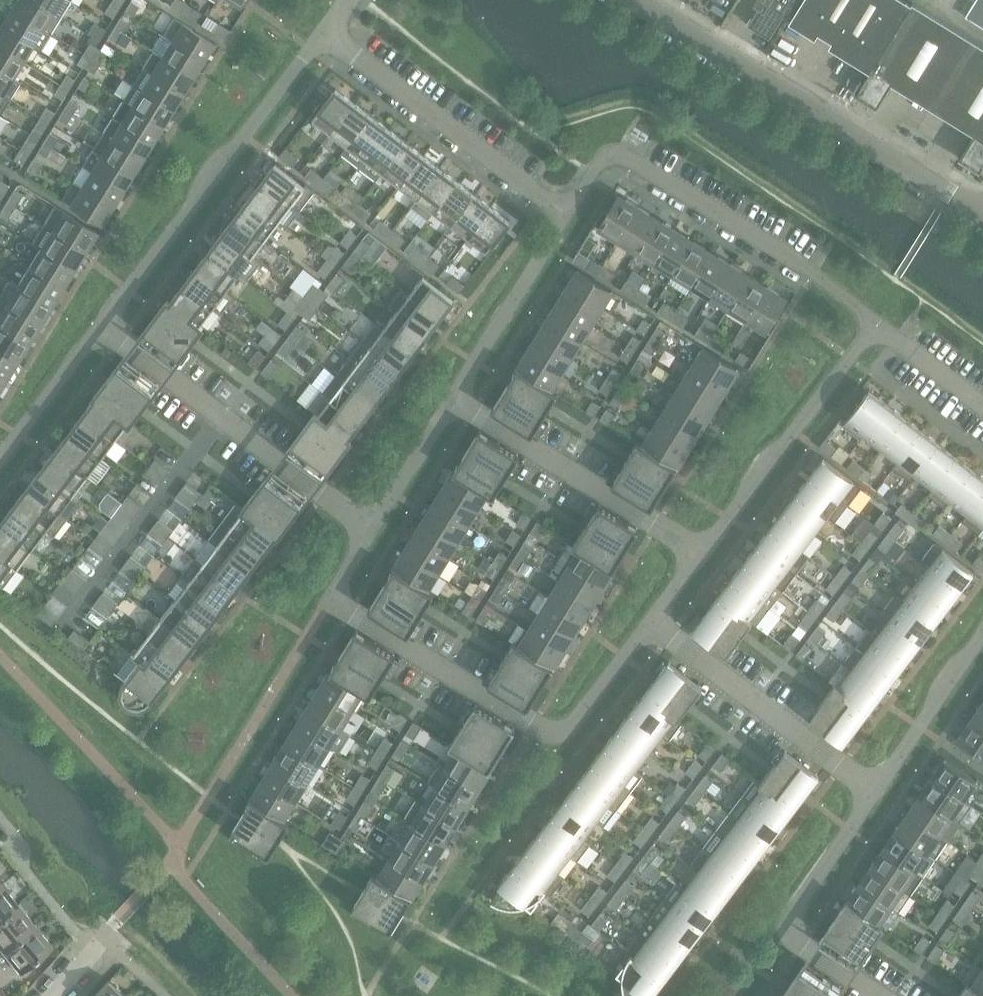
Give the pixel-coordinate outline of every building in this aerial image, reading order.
[(33,0),(16,0),(11,9),(42,28),(50,33),(60,16),(33,0)] [(70,0),(33,0),(60,16),(70,0)] [(170,5),(183,13),(188,5),(180,0),(173,0),(170,5)] [(754,2),(760,6),(749,23),(770,36),(784,13),(788,16),(797,0),(756,0),(754,2)] [(908,0),(802,0),(789,21),(808,33),(815,37),(819,32),(853,53),(849,58),(870,71),(912,2),(908,0)] [(965,15),(982,26),(982,0),(975,0),(965,15)] [(124,11),(133,16),(139,6),(130,1),(124,11)] [(913,1),(912,3),(912,2),(870,71),(860,87),(861,87),(857,93),(856,93),(856,94),(877,107),(892,83),(933,108),(975,39),(913,1)] [(119,8),(110,2),(104,12),(113,18),(119,8)] [(195,21),(201,13),(188,5),(183,13),(195,21)] [(50,33),(42,28),(11,9),(1,25),(31,44),(40,49),(50,33)] [(123,32),(129,22),(120,17),(114,27),(123,32)] [(162,35),(202,59),(213,42),(173,17),(162,35)] [(225,39),(230,31),(217,23),(212,31),(225,39)] [(0,26),(0,47),(21,60),(31,44),(1,25),(0,26)] [(99,40),(105,30),(97,25),(90,35),(99,40)] [(114,27),(108,37),(116,42),(123,32),(114,27)] [(151,50),(153,51),(192,75),(202,59),(162,35),(161,33),(151,50)] [(975,39),(933,108),(974,133),(959,158),(980,171),(982,166),(982,45),(975,39)] [(97,48),(89,43),(83,53),(91,58),(97,48)] [(119,52),(104,43),(100,50),(97,48),(91,58),(100,63),(106,53),(115,59),(119,52)] [(21,60),(0,47),(0,70),(11,77),(21,60)] [(192,75),(153,51),(143,67),(182,91),(192,75)] [(77,63),(85,68),(91,58),(83,53),(77,63)] [(91,58),(85,68),(93,73),(100,63),(91,58)] [(182,91),(143,67),(132,84),(172,108),(182,91)] [(11,77),(0,70),(0,93),(10,98),(20,82),(11,77)] [(68,90),(75,80),(66,74),(60,84),(68,90)] [(92,82),(84,76),(77,86),(86,92),(92,82)] [(60,84),(53,94),(62,100),(68,90),(60,84)] [(172,108),(132,84),(122,100),(162,124),(172,108)] [(311,115),(314,117),(313,118),(331,132),(354,102),(336,88),(324,103),(321,101),(311,115)] [(10,98),(0,93),(0,114),(10,98)] [(72,114),(78,104),(70,99),(63,109),(72,114)] [(151,141),(162,124),(122,100),(112,117),(151,141)] [(371,115),(354,102),(331,132),(348,145),(371,115)] [(48,122),(54,112),(46,107),(40,117),(48,122)] [(63,109),(57,119),(66,124),(72,114),(63,109)] [(348,145),(365,158),(389,128),(371,115),(348,145)] [(40,117),(33,127),(42,132),(48,122),(40,117)] [(112,117),(102,133),(141,157),(151,141),(112,117)] [(360,167),(377,180),(406,141),(389,128),(365,158),(366,159),(360,167)] [(52,147),(58,137),(49,132),(43,142),(52,147)] [(141,157),(102,133),(92,149),(131,173),(141,157)] [(28,155),(34,145),(26,140),(19,150),(28,155)] [(377,180),(383,172),(400,185),(423,154),(406,141),(377,180)] [(43,142),(37,152),(45,157),(46,156),(60,165),(66,156),(52,147),(43,142)] [(298,158),(285,148),(279,156),(292,166),(298,158)] [(82,166),(121,190),(131,173),(92,149),(82,166)] [(19,150),(13,160),(22,165),(28,155),(19,150)] [(440,168),(423,154),(400,185),(417,198),(440,168)] [(42,163),(33,158),(27,168),(35,174),(42,163)] [(275,164),(261,182),(292,205),(299,210),(315,191),(306,184),(304,186),(275,164)] [(82,166),(72,182),(111,206),(121,190),(82,166)] [(324,177),(311,168),(305,176),(318,185),(324,177)] [(428,219),(434,211),(457,181),(440,168),(417,198),(411,206),(428,219)] [(318,185),(330,195),(336,187),(324,177),(318,185)] [(9,186),(0,181),(0,198),(1,199),(9,186)] [(434,211),(452,224),(475,194),(457,181),(434,211)] [(100,223),(111,206),(72,182),(61,199),(100,223)] [(261,182),(248,199),(279,222),(292,205),(261,182)] [(15,207),(23,194),(14,189),(6,202),(15,207)] [(358,204),(346,194),(340,202),(352,212),(358,204)] [(452,224),(469,237),(492,207),(475,194),(452,224)] [(604,209),(594,224),(618,239),(639,207),(618,194),(618,195),(618,196),(609,212),(604,209)] [(235,216),(265,239),(279,222),(248,199),(235,216)] [(0,212),(0,215),(7,220),(15,207),(6,202),(0,212)] [(352,212),(365,221),(371,213),(358,204),(352,212)] [(43,225),(51,230),(84,250),(96,231),(55,205),(43,225)] [(498,236),(510,220),(492,207),(469,237),(487,251),(488,250),(491,252),(501,238),(498,236)] [(637,250),(657,218),(639,207),(618,239),(637,250)] [(252,257),(253,256),(265,239),(235,216),(222,233),(252,257)] [(655,262),(675,229),(657,218),(637,250),(655,262)] [(393,230),(380,220),(374,228),(387,238),(393,230)] [(348,248),(358,235),(350,229),(340,242),(348,248)] [(674,273),(694,241),(675,229),(655,262),(674,273)] [(73,268),(84,250),(51,230),(40,248),(73,268)] [(387,238),(399,248),(405,240),(393,230),(387,238)] [(253,256),(252,257),(222,233),(209,251),(239,274),(247,280),(260,262),(253,256)] [(361,257),(371,245),(363,239),(353,251),(361,257)] [(692,285),(712,252),(694,241),(674,273),(692,285)] [(329,245),(321,255),(327,259),(335,265),(345,252),(337,246),(329,245)] [(427,256),(414,246),(408,254),(421,264),(427,256)] [(40,248),(29,267),(61,287),(73,268),(40,248)] [(239,274),(209,251),(196,268),(226,291),(239,274)] [(353,251),(343,264),(351,270),(361,257),(353,251)] [(592,259),(578,251),(573,259),(587,268),(592,259)] [(711,296),(731,264),(712,252),(692,285),(711,296)] [(421,264),(434,274),(440,266),(427,256),(421,264)] [(327,259),(317,272),(325,278),(335,265),(327,259)] [(729,307),(749,275),(731,264),(711,296),(729,307)] [(610,282),(615,274),(602,266),(597,274),(610,282)] [(50,305),(61,287),(29,267),(17,285),(50,305)] [(226,291),(196,268),(183,285),(213,308),(221,314),(234,297),(226,291)] [(612,291),(578,270),(568,286),(602,307),(612,291)] [(345,279),(337,273),(327,286),(335,292),(345,279)] [(459,293),(465,285),(453,275),(447,283),(459,293)] [(747,319),(767,286),(749,275),(729,307),(747,319)] [(454,299),(423,276),(409,294),(440,317),(454,299)] [(6,304),(39,324),(50,305),(17,285),(17,286),(9,280),(0,294),(0,300),(6,304)] [(626,280),(621,289),(634,297),(639,288),(626,280)] [(311,302),(321,289),(313,283),(303,296),(311,302)] [(204,326),(201,324),(213,308),(183,285),(171,301),(168,299),(167,300),(185,314),(203,327),(204,326)] [(568,286),(558,302),(592,323),(602,307),(568,286)] [(786,300),(787,299),(767,286),(747,319),(771,333),(781,318),(776,315),(786,299),(786,300)] [(440,317),(409,294),(402,288),(388,305),(396,312),(427,334),(440,317)] [(647,305),(652,296),(639,288),(634,297),(647,305)] [(329,294),(321,289),(311,302),(319,307),(329,294)] [(311,302),(303,296),(294,308),(302,314),(311,302)] [(6,304),(0,300),(0,326),(27,342),(39,324),(6,304)] [(156,352),(177,324),(185,314),(167,300),(159,310),(138,338),(156,352)] [(302,314),(309,320),(319,307),(311,302),(302,314)] [(558,302),(548,319),(582,340),(592,323),(558,302)] [(663,303),(658,312),(671,319),(676,311),(663,303)] [(288,311),(278,323),(286,330),(296,317),(288,311)] [(683,327),(689,319),(676,311),(671,319),(683,327)] [(396,312),(383,329),(414,352),(427,334),(396,312)] [(177,324),(156,352),(174,365),(195,337),(203,327),(185,314),(177,324)] [(643,318),(636,329),(645,335),(652,323),(643,318)] [(548,319),(538,335),(572,356),(582,340),(548,319)] [(375,323),(362,340),(370,346),(401,369),(414,352),(383,329),(375,323)] [(295,344),(305,331),(297,325),(287,338),(295,344)] [(27,342),(0,326),(0,351),(16,361),(27,342)] [(700,326),(695,334),(707,342),(713,334),(700,326)] [(666,332),(657,327),(650,338),(659,343),(666,332)] [(279,338),(271,332),(261,345),(269,351),(279,338)] [(720,350),(726,342),(713,334),(707,342),(720,350)] [(538,335),(528,351),(562,372),(572,356),(538,335)] [(642,340),(633,335),(626,346),(635,351),(642,340)] [(287,338),(278,350),(286,357),(295,344),(287,338)] [(643,349),(652,354),(659,343),(650,338),(643,349)] [(362,340),(349,357),(387,386),(401,369),(370,346),(362,340)] [(628,362),(635,351),(626,346),(620,357),(628,362)] [(704,347),(694,363),(728,384),(739,368),(737,367),(737,368),(705,348),(705,347),(704,347)] [(266,356),(258,349),(248,362),(256,368),(266,356)] [(16,361),(0,351),(0,376),(4,379),(16,361)] [(528,351),(518,368),(552,388),(562,372),(528,351)] [(750,368),(755,360),(741,351),(736,360),(750,368)] [(120,399),(141,371),(124,357),(102,386),(95,395),(113,409),(120,399)] [(374,404),(387,386),(349,357),(336,374),(374,404)] [(279,365),(271,359),(261,372),(269,378),(279,365)] [(645,365),(637,360),(629,371),(638,376),(645,365)] [(694,363),(684,379),(718,400),(728,384),(694,363)] [(313,384),(321,390),(361,421),(374,404),(336,374),(326,367),(313,384)] [(552,388),(518,368),(492,409),(532,434),(558,392),(552,388)] [(614,384),(621,373),(614,368),(607,380),(614,384)] [(130,422),(138,413),(159,385),(141,371),(120,399),(113,409),(130,422)] [(632,387),(638,376),(629,371),(623,381),(632,387)] [(718,400),(684,379),(674,395),(709,416),(718,400)] [(601,390),(608,395),(614,384),(607,380),(601,390)] [(352,439),(349,437),(361,421),(321,390),(308,408),(315,413),(333,426),(351,440),(352,439)] [(860,438),(864,434),(887,403),(869,390),(843,425),(860,438)] [(618,408),(625,397),(617,392),(610,403),(618,408)] [(89,410),(84,416),(115,440),(116,439),(123,445),(137,427),(130,423),(130,422),(113,409),(95,395),(94,396),(95,398),(87,408),(89,410)] [(674,395),(665,411),(699,432),(709,416),(674,395)] [(601,406),(593,400),(586,412),(594,417),(601,406)] [(881,447),(905,417),(887,403),(864,434),(881,447)] [(608,425),(615,414),(606,409),(599,420),(608,425)] [(665,411),(655,427),(689,448),(699,432),(665,411)] [(315,413),(308,423),(298,435),(286,451),(304,464),(326,436),(333,426),(315,413)] [(78,421),(69,433),(102,458),(115,440),(84,416),(80,422),(78,421)] [(899,460),(922,430),(905,417),(881,447),(899,460)] [(326,436),(304,464),(322,478),(344,450),(351,440),(333,426),(326,436)] [(655,427),(645,443),(679,464),(689,448),(655,427)] [(494,496),(498,490),(520,455),(479,430),(454,471),(488,492),(488,493),(494,496)] [(917,473),(939,443),(922,430),(899,460),(893,468),(910,481),(917,473)] [(61,446),(57,452),(88,476),(102,458),(69,433),(59,445),(61,446)] [(838,448),(826,438),(819,446),(832,456),(838,448)] [(644,445),(637,441),(612,483),(652,508),(679,464),(645,443),(644,445)] [(934,486),(956,456),(939,443),(917,473),(934,486)] [(41,470),(74,494),(88,476),(57,452),(52,459),(50,457),(41,470)] [(945,507),(974,469),(956,456),(934,486),(928,494),(945,507)] [(848,504),(862,486),(824,457),(810,475),(848,504)] [(165,477),(170,471),(155,459),(150,466),(165,477)] [(847,468),(859,477),(860,477),(866,469),(853,460),(847,468)] [(150,466),(145,473),(160,484),(165,477),(150,466)] [(866,469),(860,477),(867,482),(873,474),(866,469)] [(968,512),(982,492),(982,476),(974,469),(951,499),(968,512)] [(29,489),(68,519),(82,500),(74,494),(41,470),(32,481),(34,483),(29,489)] [(261,521),(268,512),(290,483),(272,470),(259,486),(250,498),(243,508),(261,521)] [(454,471),(444,487),(478,508),(488,493),(488,492),(454,471)] [(810,475),(797,492),(827,515),(835,521),(848,504),(810,475)] [(201,494),(186,483),(181,489),(196,501),(201,494)] [(286,525),(308,497),(290,483),(268,512),(261,521),(279,535),(286,525)] [(444,487),(434,503),(468,524),(478,508),(444,487)] [(899,496),(889,488),(883,495),(893,503),(899,496)] [(22,494),(13,506),(54,537),(68,519),(29,489),(24,495),(22,494)] [(176,496),(191,508),(196,501),(181,489),(176,496)] [(118,499),(122,502),(137,514),(143,507),(123,492),(118,499)] [(827,515),(797,492),(784,510),(814,533),(827,515)] [(982,528),(982,492),(968,512),(962,520),(979,534),(982,528)] [(122,502),(117,509),(132,521),(137,514),(122,502)] [(243,508),(237,503),(223,521),(262,551),(266,545),(268,546),(276,535),(278,536),(279,535),(261,521),(243,508)] [(434,503),(424,519),(458,540),(468,524),(434,503)] [(639,528),(599,503),(580,533),(573,545),(614,570),(639,528)] [(902,504),(895,512),(907,521),(914,513),(902,504)] [(46,531),(54,537),(13,506),(4,518),(6,519),(1,525),(32,549),(46,531)] [(771,527),(801,550),(814,533),(784,510),(771,527)] [(532,518),(523,512),(516,524),(525,529),(532,518)] [(892,518),(884,512),(875,524),(883,530),(892,518)] [(919,530),(925,522),(914,513),(907,521),(919,530)] [(168,537),(174,530),(159,519),(154,526),(168,537)] [(424,519),(414,535),(448,556),(458,540),(424,519)] [(262,551),(223,521),(209,539),(210,540),(250,570),(259,558),(257,557),(262,551)] [(539,537),(546,526),(537,521),(530,532),(539,537)] [(904,528),(896,522),(887,534),(895,540),(904,528)] [(19,567),(32,549),(1,525),(0,527),(0,553),(19,567)] [(951,534),(939,525),(933,533),(945,542),(951,534)] [(154,526),(148,533),(163,544),(168,537),(154,526)] [(809,556),(801,550),(771,527),(758,544),(796,573),(809,556)] [(522,534),(513,529),(506,540),(515,546),(522,534)] [(879,536),(871,529),(862,541),(870,547),(879,536)] [(110,550),(115,543),(100,532),(95,539),(110,550)] [(887,534),(878,546),(886,552),(895,540),(887,534)] [(957,551),(963,543),(951,534),(945,542),(957,551)] [(414,535),(404,551),(438,572),(448,556),(414,535)] [(95,539),(89,546),(104,557),(110,550),(95,539)] [(239,581),(241,582),(250,570),(210,540),(196,558),(234,587),(239,581)] [(852,553),(861,559),(870,547),(862,541),(852,553)] [(570,565),(604,586),(614,570),(573,545),(569,542),(559,558),(570,565)] [(974,571),(935,542),(922,560),(929,566),(960,589),(974,571)] [(532,548),(523,543),(517,554),(525,559),(532,548)] [(783,591),(796,573),(758,544),(744,561),(783,591)] [(394,567),(428,588),(438,572),(404,551),(394,567)] [(508,556),(499,551),(492,563),(501,568),(508,556)] [(4,586),(19,567),(0,553),(0,584),(4,586)] [(518,570),(525,559),(517,554),(510,565),(518,570)] [(979,555),(973,563),(982,571),(982,558),(979,555)] [(141,573),(146,567),(131,556),(126,562),(141,573)] [(195,557),(181,576),(189,582),(222,607),(231,595),(229,593),(234,587),(196,558),(195,557)] [(878,563),(870,557),(861,569),(869,575),(878,563)] [(783,591),(744,561),(731,579),(770,608),(783,591)] [(126,562),(120,569),(135,581),(141,573),(126,562)] [(492,563),(486,573),(494,578),(501,568),(492,563)] [(852,570),(844,564),(835,576),(843,582),(852,570)] [(68,565),(63,572),(67,575),(72,568),(68,565)] [(570,565),(560,581),(594,602),(604,586),(570,565)] [(960,589),(929,566),(916,583),(947,606),(960,589)] [(394,567),(368,609),(409,634),(435,592),(428,589),(428,588),(394,567)] [(82,586),(87,580),(72,568),(67,575),(82,586)] [(852,581),(860,587),(869,575),(861,569),(852,581)] [(61,581),(52,593),(68,605),(82,586),(67,575),(62,582),(61,581)] [(512,581),(503,576),(496,587),(505,592),(512,581)] [(826,588),(834,594),(843,582),(835,576),(826,588)] [(753,620),(758,624),(770,608),(731,579),(718,596),(752,621),(753,620)] [(560,581),(550,597),(584,618),(594,602),(560,581)] [(222,607),(189,582),(175,600),(206,624),(211,618),(213,619),(222,607)] [(947,606),(916,583),(903,601),(934,624),(947,606)] [(488,589),(479,584),(473,595),(481,600),(488,589)] [(498,603),(505,592),(496,587),(489,598),(498,603)] [(531,607),(540,613),(574,634),(584,618),(550,597),(541,591),(531,607)] [(852,597),(844,591),(835,603),(843,609),(852,597)] [(113,610),(118,603),(103,592),(98,598),(113,610)] [(903,601),(895,595),(882,612),(890,618),(920,641),(934,624),(903,601)] [(752,621),(718,596),(702,618),(697,614),(689,624),(694,628),(693,629),(727,654),(728,653),(733,657),(740,647),(735,643),(752,621)] [(460,597),(455,605),(463,610),(468,602),(460,597)] [(98,598),(93,606),(108,617),(113,610),(98,598)] [(826,605),(818,598),(809,610),(817,617),(826,605)] [(206,624),(175,600),(162,618),(194,643),(203,631),(202,630),(206,624)] [(478,606),(469,600),(468,602),(463,610),(462,612),(471,617),(478,606)] [(826,615),(834,621),(843,609),(835,603),(826,615)] [(58,618),(43,606),(37,614),(52,626),(58,618)] [(484,625),(491,614),(483,609),(476,620),(484,625)] [(800,622),(808,628),(817,617),(809,610),(800,622)] [(540,613),(530,629),(564,650),(574,634),(540,613)] [(194,643),(162,618),(148,636),(179,660),(183,654),(185,655),(194,643)] [(920,641),(890,618),(877,635),(907,658),(920,641)] [(817,644),(826,631),(818,625),(809,638),(817,644)] [(530,629),(520,645),(554,666),(564,650),(530,629)] [(89,641),(74,630),(68,638),(83,649),(89,641)] [(396,655),(356,630),(331,670),(362,692),(370,697),(396,655)] [(800,639),(792,633),(783,645),(791,651),(800,639)] [(907,658),(877,635),(864,652),(894,675),(907,658)] [(179,660),(148,636),(134,655),(167,680),(176,668),(174,666),(179,660)] [(520,645),(514,641),(488,683),(528,708),(554,666),(520,645)] [(804,661),(813,648),(805,642),(796,655),(804,661)] [(843,663),(881,693),(894,675),(864,652),(856,646),(843,663)] [(164,680),(166,681),(167,680),(134,655),(133,656),(132,655),(116,674),(127,682),(124,687),(124,692),(125,696),(127,701),(132,704),(136,705),(141,705),(146,703),(150,700),(164,680)] [(661,672),(652,683),(644,694),(678,719),(694,698),(699,701),(706,691),(702,687),(703,686),(669,661),(668,662),(663,658),(656,669),(661,672)] [(830,680),(835,684),(868,710),(881,693),(843,663),(830,680)] [(352,709),(362,692),(331,670),(319,689),(352,709)] [(856,735),(852,731),(868,710),(835,684),(818,706),(813,702),(806,712),(811,716),(810,717),(843,743),(844,741),(849,745),(856,735)] [(319,689),(308,707),(340,727),(352,709),(319,689)] [(678,719),(644,694),(631,711),(670,740),(682,723),(678,719)] [(971,720),(982,728),(982,703),(971,720)] [(491,769),(495,763),(516,728),(475,704),(450,744),(491,769)] [(308,707),(297,726),(329,746),(339,752),(350,733),(340,727),(308,707)] [(670,740),(631,711),(618,728),(648,751),(661,734),(669,740),(670,740)] [(392,725),(400,731),(408,718),(400,713),(392,725)] [(971,720),(958,740),(959,740),(982,756),(982,728),(971,720)] [(414,739),(422,726),(413,721),(406,734),(414,739)] [(318,764),(329,746),(297,726),(285,744),(318,764)] [(605,745),(635,769),(648,751),(618,728),(605,745)] [(385,755),(393,743),(384,738),(377,750),(385,755)] [(402,758),(410,745),(402,740),(394,753),(402,758)] [(716,749),(708,742),(699,755),(707,761),(716,749)] [(285,744),(274,763),(306,783),(318,764),(285,744)] [(449,745),(458,750),(447,768),(479,788),(491,769),(450,744),(449,745)] [(605,745),(592,763),(630,792),(643,775),(635,769),(605,745)] [(771,756),(776,760),(760,781),(794,807),(810,786),(815,790),(823,779),(818,776),(819,775),(784,749),(784,750),(779,746),(771,756)] [(377,750),(369,763),(377,769),(385,755),(377,750)] [(721,771),(730,759),(722,753),(713,765),(721,771)] [(947,759),(946,758),(932,777),(964,799),(976,780),(946,759),(947,759)] [(703,766),(695,760),(686,772),(694,778),(703,766)] [(274,763),(262,781),(295,801),(306,783),(274,763)] [(399,763),(395,769),(387,764),(379,777),(388,782),(396,787),(407,769),(399,763)] [(447,768),(439,763),(428,781),(436,786),(468,806),(479,788),(447,768)] [(592,763),(579,780),(617,809),(630,792),(592,763)] [(363,792),(371,779),(362,774),(354,787),(363,792)] [(713,781),(705,775),(696,788),(704,794),(713,781)] [(379,777),(371,790),(380,795),(388,782),(379,777)] [(920,795),(952,817),(960,822),(972,805),(964,799),(932,777),(920,795)] [(755,778),(742,795),(781,825),(794,807),(760,781),(755,778)] [(579,780),(566,797),(596,820),(604,827),(617,809),(579,780)] [(290,822),(284,818),(295,801),(262,781),(251,799),(289,823),(290,822)] [(686,788),(678,782),(669,794),(677,801),(686,788)] [(428,798),(422,795),(418,797),(416,800),(456,825),(468,806),(436,786),(428,798)] [(354,787),(346,799),(355,805),(363,792),(354,787)] [(687,799),(695,805),(704,794),(696,788),(687,799)] [(660,806),(668,812),(677,801),(669,794),(660,806)] [(781,825),(742,795),(729,812),(768,842),(781,825)] [(952,817),(920,795),(908,813),(939,835),(952,817)] [(583,838),(596,820),(566,797),(552,814),(583,838)] [(238,821),(231,832),(270,856),(277,843),(289,823),(251,799),(238,821)] [(445,843),(456,825),(416,800),(405,818),(445,843)] [(365,819),(373,806),(364,801),(356,814),(365,819)] [(687,816),(679,810),(669,822),(677,828),(687,816)] [(348,816),(339,811),(331,824),(340,829),(348,816)] [(768,842),(729,812),(716,830),(755,859),(768,842)] [(939,835),(908,813),(896,831),(935,858),(948,841),(939,835)] [(356,814),(348,826),(357,832),(365,819),(356,814)] [(590,843),(583,838),(552,814),(539,832),(570,855),(570,854),(578,860),(590,843)] [(402,816),(391,835),(402,841),(401,842),(434,861),(445,843),(405,818),(402,816)] [(660,823),(652,817),(642,829),(650,835),(660,823)] [(660,834),(668,840),(677,828),(669,822),(660,834)] [(634,840),(642,846),(650,835),(642,829),(634,840)] [(716,830),(703,847),(702,847),(742,877),(755,859),(716,830)] [(330,831),(323,844),(322,844),(331,849),(339,837),(330,831)] [(935,858),(896,831),(883,849),(915,871),(915,870),(923,876),(935,858)] [(557,872),(570,855),(539,832),(526,849),(557,872)] [(339,855),(340,854),(347,842),(339,837),(331,849),(339,855)] [(422,880),(434,861),(401,842),(390,860),(422,880)] [(660,851),(652,844),(643,857),(651,863),(660,851)] [(690,864),(698,870),(697,871),(728,894),(742,877),(702,847),(690,864)] [(565,878),(557,872),(526,849),(513,866),(546,891),(552,895),(565,878)] [(915,871),(883,849),(871,867),(903,889),(915,871)] [(634,857),(626,851),(616,864),(624,870),(634,857)] [(634,868),(642,875),(651,863),(643,857),(634,868)] [(372,875),(411,898),(422,880),(390,860),(379,877),(373,873),(372,875)] [(968,874),(976,879),(982,870),(982,864),(977,861),(968,874)] [(607,875),(615,881),(624,870),(616,864),(607,875)] [(520,906),(524,905),(526,905),(532,909),(539,900),(538,898),(546,891),(513,866),(499,884),(503,887),(492,901),(495,902),(499,904),(502,905),(507,906),(510,907),(515,907),(518,906),(520,906)] [(911,894),(903,889),(871,867),(859,885),(891,906),(899,912),(911,894)] [(685,888),(715,911),(728,894),(697,871),(685,887),(685,888)] [(353,907),(391,931),(400,917),(411,898),(372,875),(362,892),(353,907)] [(962,896),(971,882),(962,877),(953,890),(962,896)] [(634,885),(626,879),(617,891),(625,897),(634,885)] [(663,899),(669,903),(702,928),(715,911),(685,888),(685,887),(677,881),(663,899)] [(19,904),(3,884),(0,886),(0,919),(19,904)] [(884,926),(879,923),(891,906),(859,885),(848,902),(846,901),(845,902),(864,914),(883,927),(884,926)] [(598,904),(607,892),(599,886),(590,898),(598,904)] [(981,896),(972,890),(963,904),(972,909),(981,896)] [(608,903),(616,909),(625,897),(617,891),(608,903)] [(590,898),(581,910),(589,916),(598,904),(590,898)] [(702,928),(669,903),(663,899),(651,916),(689,945),(702,928)] [(955,905),(947,899),(938,912),(946,918),(955,905)] [(839,912),(857,925),(864,914),(845,902),(839,912)] [(19,904),(0,919),(0,949),(2,951),(35,924),(19,904)] [(954,917),(963,923),(972,909),(963,904),(954,917)] [(929,926),(938,931),(946,918),(938,912),(929,926)] [(599,931),(608,919),(600,913),(591,925),(599,931)] [(857,925),(876,937),(883,927),(864,914),(857,925)] [(689,945),(651,916),(638,934),(676,963),(689,945)] [(582,931),(572,923),(564,933),(574,941),(582,931)] [(18,971),(52,944),(35,924),(2,951),(0,952),(0,965),(8,959),(18,971)] [(947,945),(957,932),(948,926),(939,939),(947,945)] [(574,941),(585,949),(593,939),(582,931),(574,941)] [(625,951),(631,955),(630,955),(663,980),(676,963),(638,934),(625,951)] [(914,948),(922,954),(931,940),(923,935),(914,948)] [(927,957),(936,963),(945,949),(936,944),(927,957)] [(646,995),(647,995),(651,995),(663,980),(630,955),(625,965),(624,964),(616,973),(623,978),(623,982),(623,984),(623,986),(624,990),(625,994),(626,995),(646,995)] [(982,995),(982,969),(975,964),(963,982),(967,984),(982,995)] [(109,980),(95,995),(127,995),(109,980)] [(967,984),(960,994),(962,995),(982,995),(967,984)]
